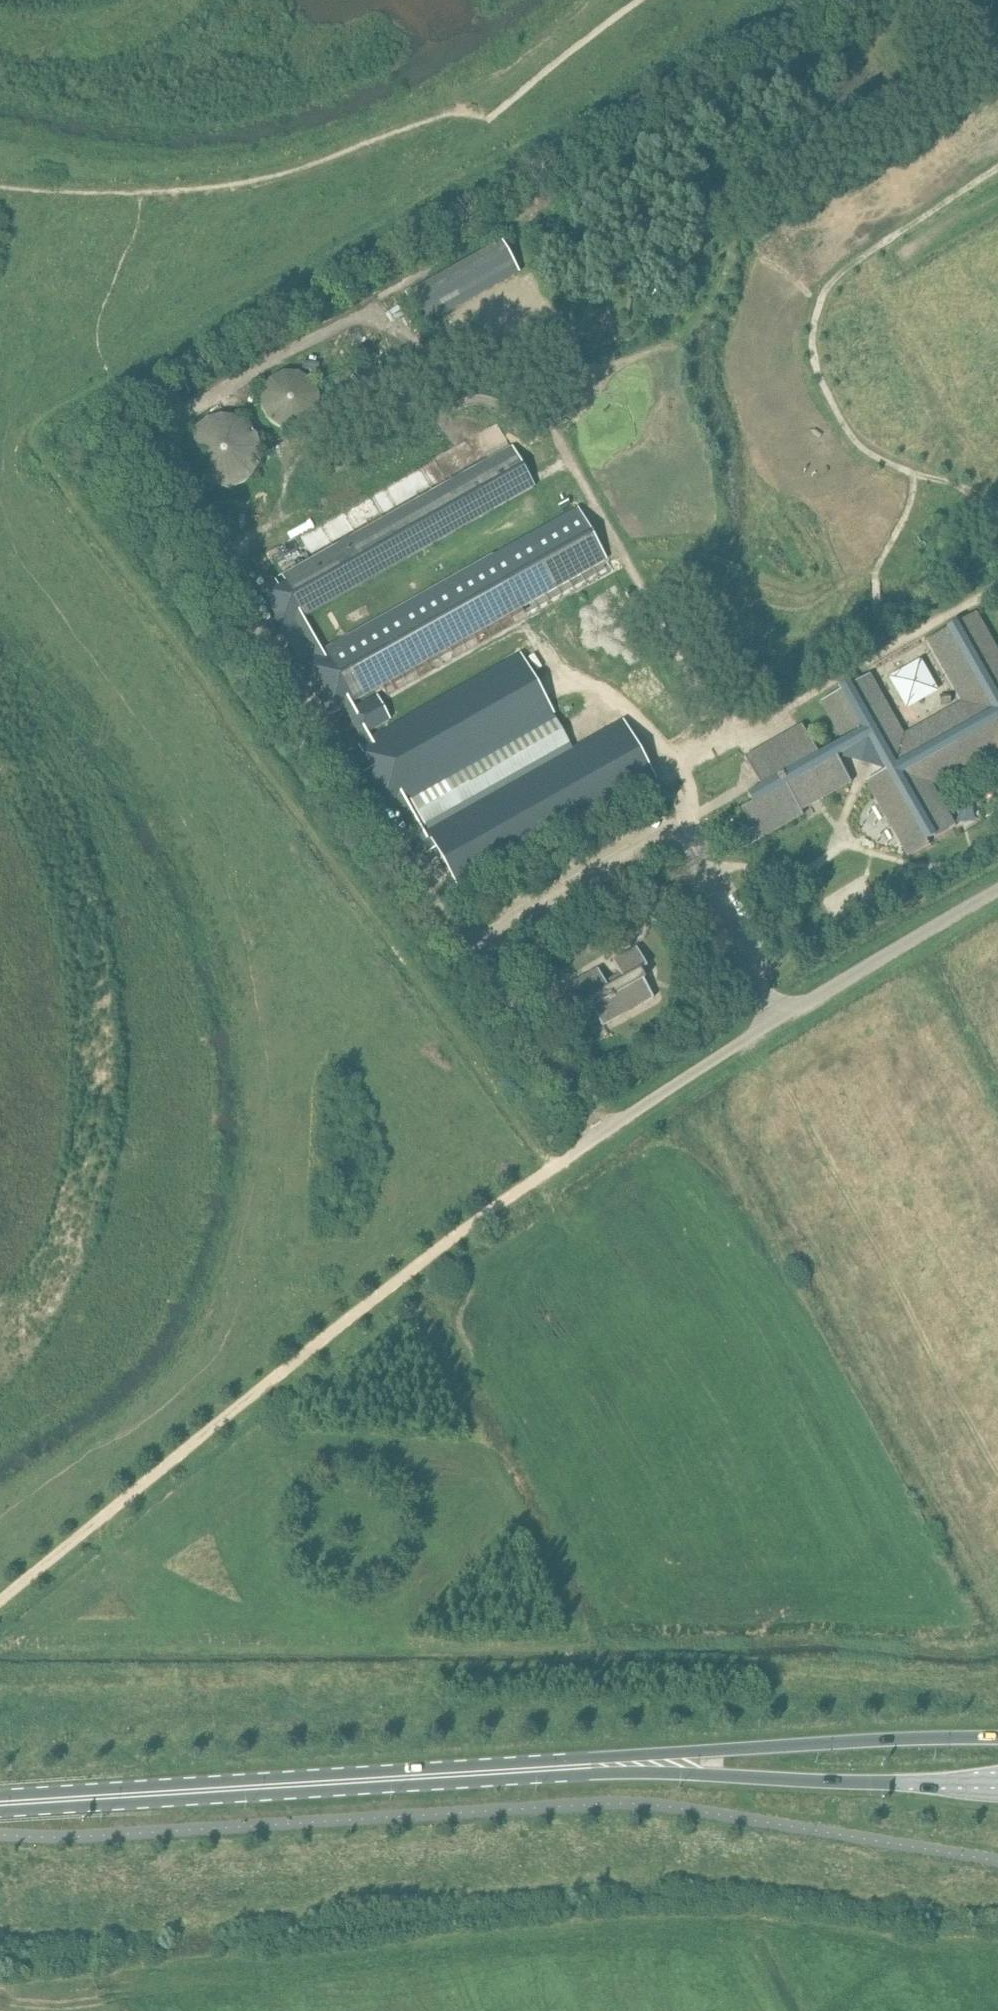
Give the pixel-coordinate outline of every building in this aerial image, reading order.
[(423,326),(519,272),(502,242),(406,296),(423,326)] [(261,395),(261,400),(261,406),(262,410),(265,415),(268,419),(271,423),(275,426),(280,428),(285,429),(290,430),(295,429),(300,428),(304,426),(309,423),(312,419),(315,415),(317,410),(319,406),(319,400),(319,395),(317,390),(315,386),(312,382),(309,378),(304,375),(300,373),(295,372),(290,371),(285,372),(280,373),(275,375),(271,378),(267,382),(265,386),(262,390),(261,395)] [(255,470),(258,464),(259,459),(260,453),(259,447),(258,441),(255,436),(252,431),(248,427),(244,423),(238,420),(233,418),(227,417),(221,417),(215,418),(210,420),(205,423),(200,426),(195,431),(192,436),(190,442),(188,448),(188,454),(189,460),(191,466),(194,472),(197,476),(202,481),(207,484),(213,487),(219,488),(225,488),(231,488),(237,486),(242,483),(247,480),(252,475),(255,470)] [(461,891),(641,790),(658,780),(624,720),(607,730),(573,749),(425,833),(405,798),(553,714),(520,654),(371,738),(368,732),(390,720),(377,697),(355,709),(352,703),(606,560),(577,509),(322,652),(303,617),(492,510),(493,511),(535,488),(512,447),(470,471),(283,575),(289,585),(280,590),(275,580),(259,589),(282,629),(301,664),(330,715),(344,707),(364,742),(359,744),(373,769),(363,774),(374,792),(383,810),(398,802),(425,851),(435,846),(461,891)] [(744,757),(761,787),(748,794),(753,803),(741,809),(757,837),(802,812),(799,807),(850,779),(837,757),(843,753),(863,759),(882,764),(886,770),(869,780),(911,855),(929,845),(926,841),(934,836),(935,839),(953,829),(927,783),(991,747),(997,759),(997,659),(973,615),(927,641),(962,702),(904,735),(870,674),(850,685),(848,681),(838,687),(840,691),(821,702),(843,741),(819,755),(802,725),(744,757)] [(405,798),(425,833),(573,749),(553,714),(405,798)] [(639,951),(614,964),(623,979),(608,988),(600,972),(563,993),(577,1017),(592,1008),(601,1023),(652,994),(644,979),(646,978),(641,970),(648,967),(639,951)]
